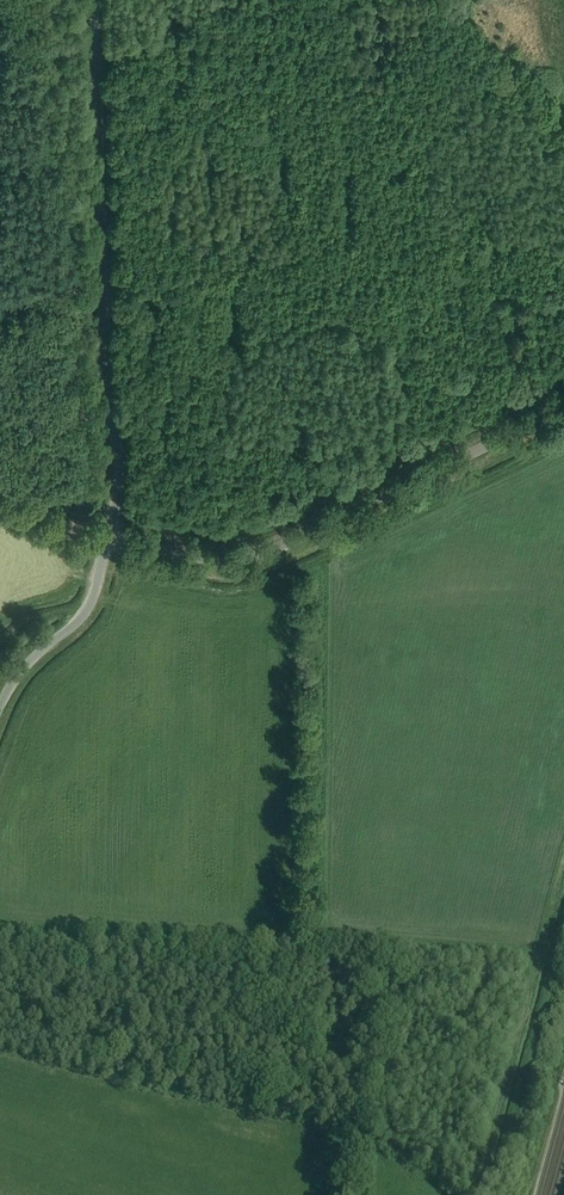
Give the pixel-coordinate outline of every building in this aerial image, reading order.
[(278,530),(281,538),(289,535),(286,527),(278,530)]
